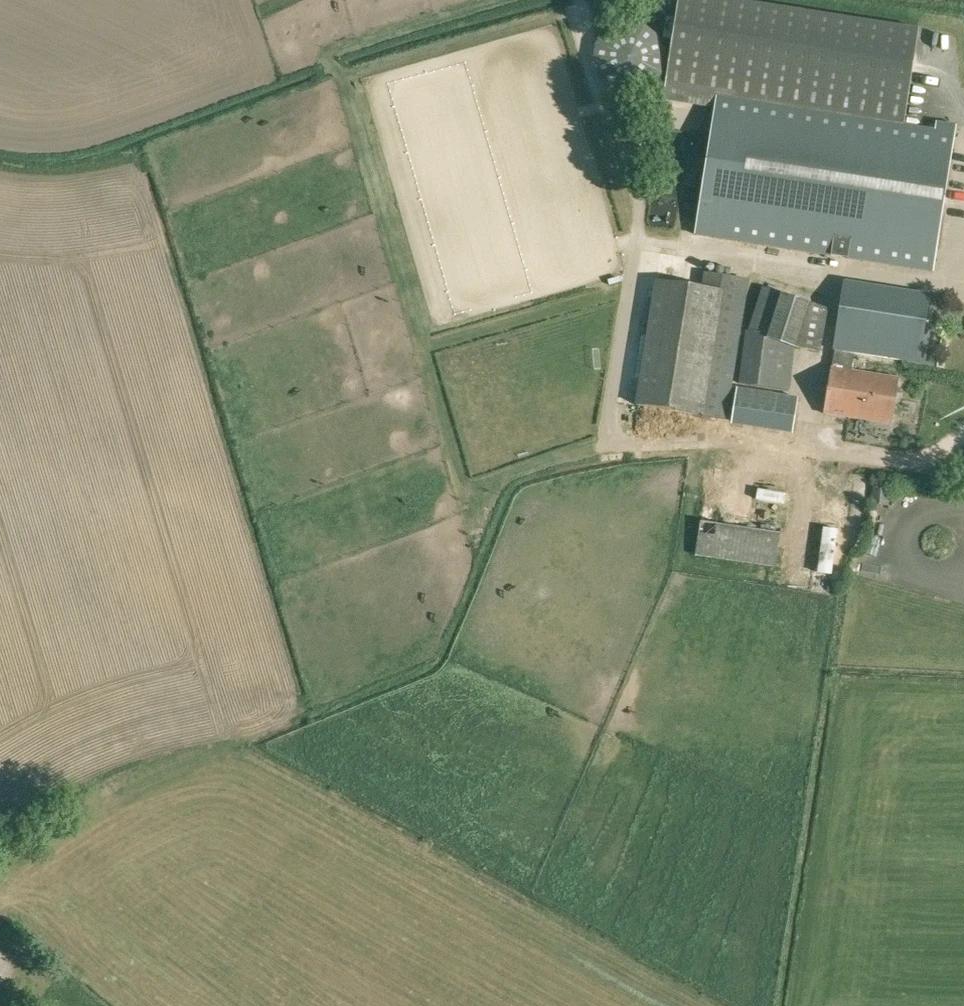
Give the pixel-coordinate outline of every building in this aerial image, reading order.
[(920,29),(729,0),(679,0),(666,88),(717,96),(696,235),(933,271),(956,125),(938,122),(936,130),(905,125),(920,29)] [(638,20),(641,31),(663,26),(661,15),(638,20)] [(655,279),(635,404),(704,415),(716,328),(722,290),(724,275),(706,273),(704,287),(655,279)] [(854,353),(902,361),(903,360),(905,348),(921,351),(929,296),(930,293),(846,280),(835,350),(854,353)] [(749,330),(741,383),(758,385),(790,390),(796,347),(821,352),(830,308),(810,303),(782,293),(765,288),(752,331),(749,330)] [(851,371),(854,353),(835,350),(825,414),(892,424),(899,378),(851,371)] [(753,424),(755,408),(795,414),(798,398),(737,389),(732,421),(753,424)] [(776,566),(781,535),(789,474),(709,462),(696,554),(776,566)] [(890,505),(891,481),(873,480),(872,505),(890,505)]
